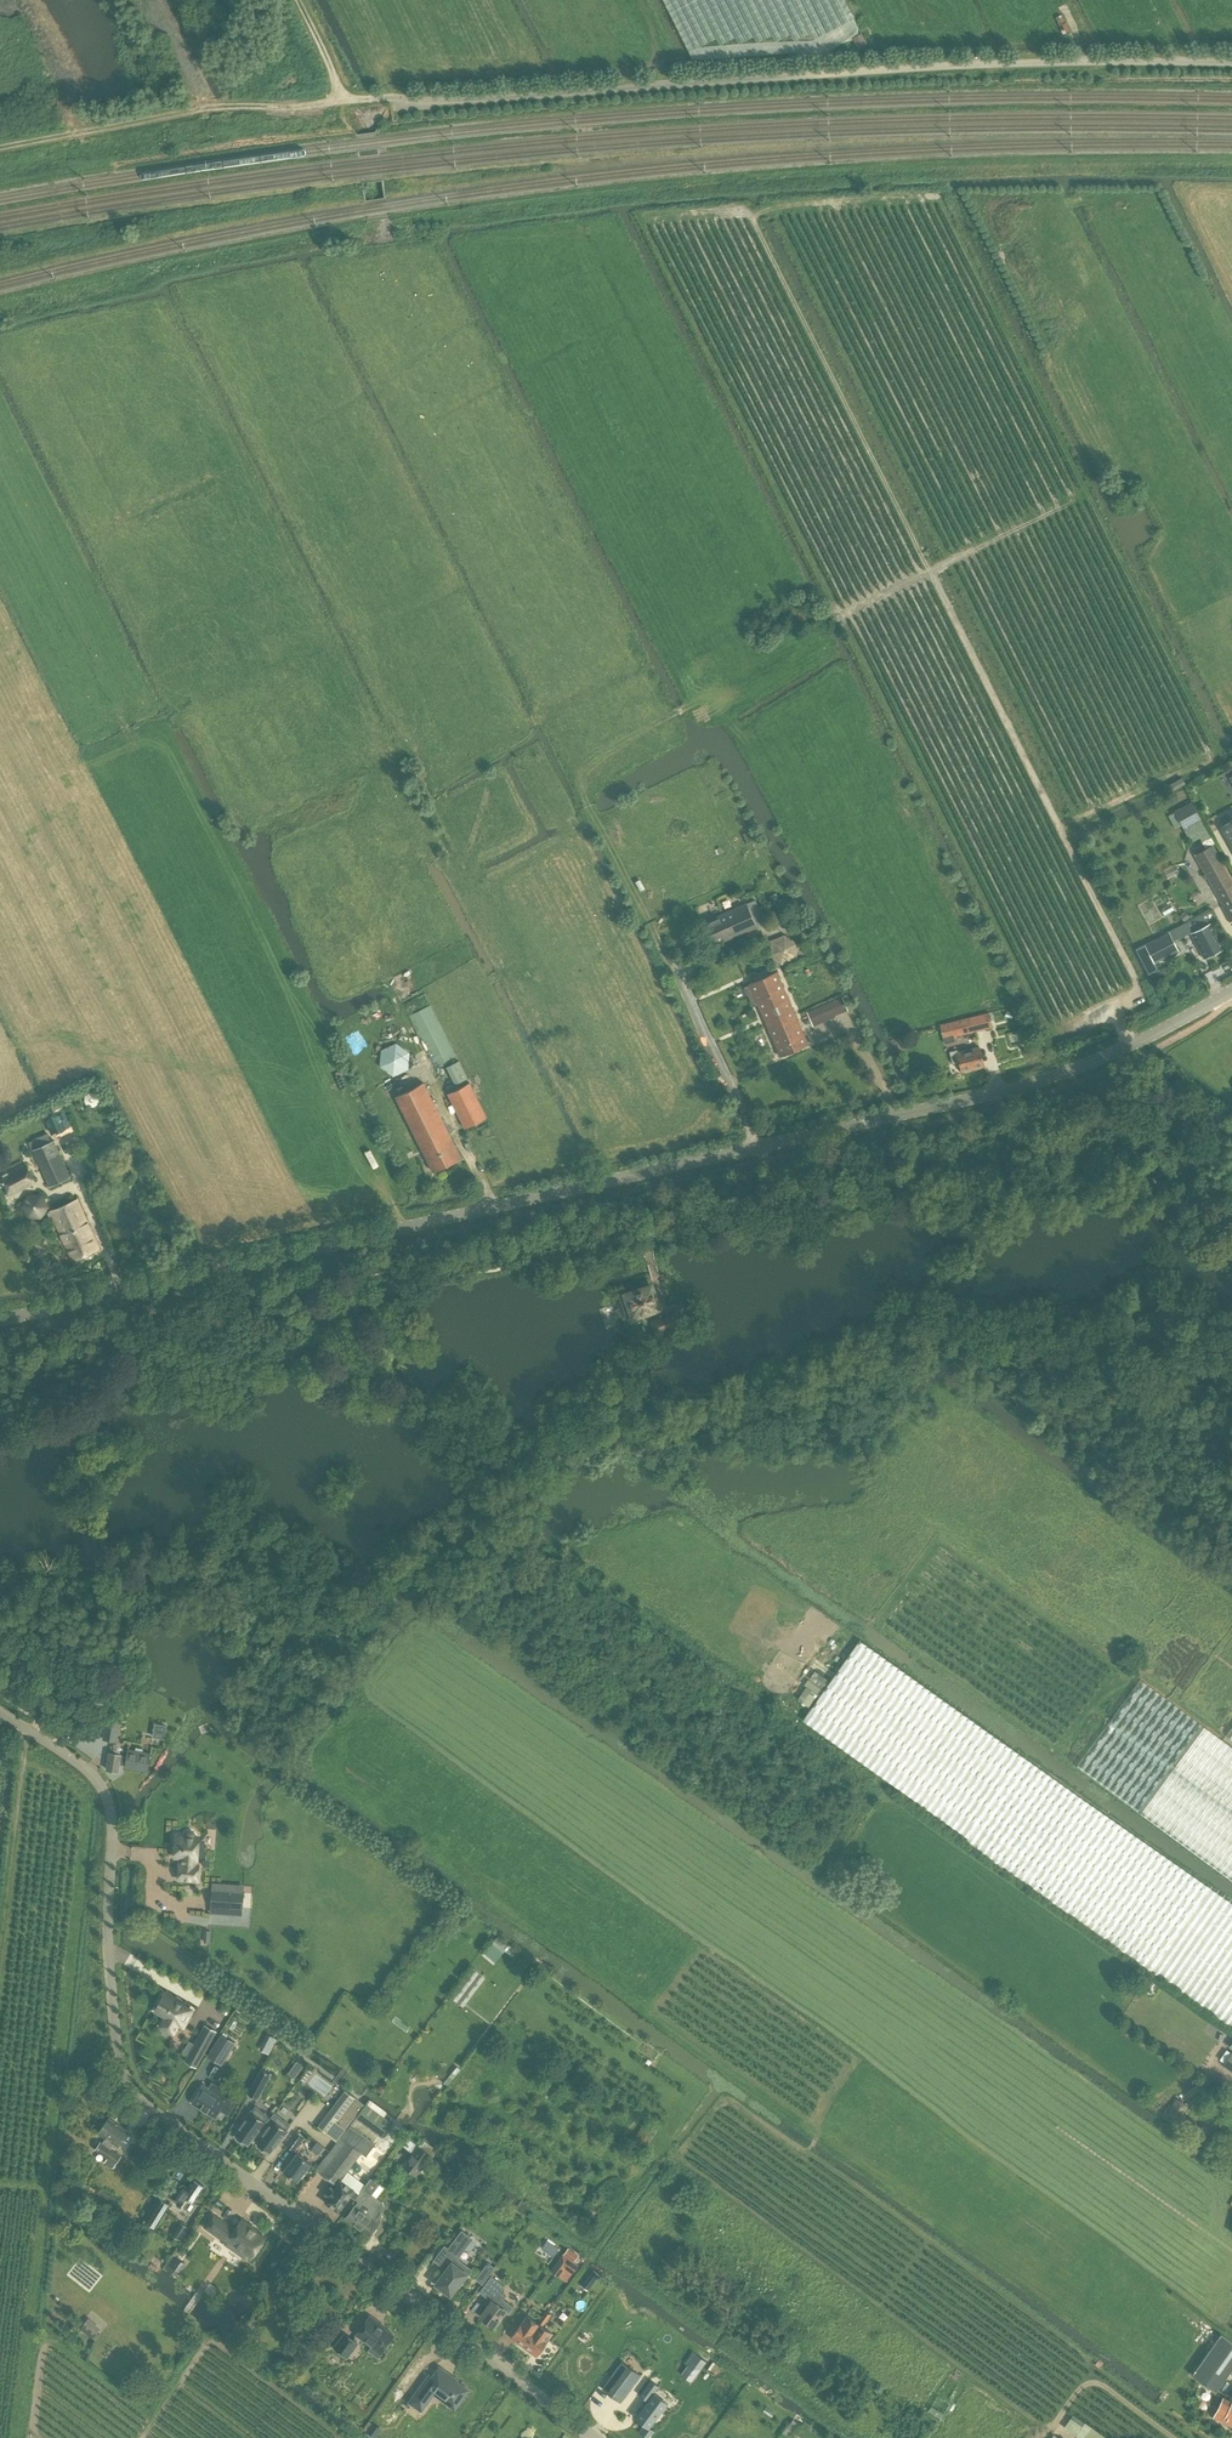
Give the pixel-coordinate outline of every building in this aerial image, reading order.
[(682,26),(691,48),(716,38),(718,43),(735,36),(737,42),(753,35),(756,40),(768,35),(783,35),(790,32),(793,38),(809,32),(811,37),(837,27),(682,26)] [(852,36),(858,48),(867,43),(862,32),(852,36)] [(1220,776),(1231,798),(1231,782),(1227,773),(1220,776)] [(1213,843),(1201,820),(1192,803),(1174,812),(1176,816),(1170,820),(1175,829),(1181,826),(1184,830),(1190,843),(1200,838),(1205,847),(1213,843)] [(1221,828),(1231,848),(1231,822),(1221,828)] [(1217,854),(1213,845),(1195,855),(1222,906),(1221,907),(1230,922),(1231,921),(1231,881),(1217,854)] [(716,945),(757,927),(747,903),(706,921),(716,945)] [(1205,958),(1224,948),(1211,923),(1218,919),(1213,910),(1187,923),(1205,958)] [(1178,951),(1169,932),(1146,944),(1155,962),(1178,951)] [(779,963),(802,954),(795,938),(790,940),(787,933),(770,940),(779,963)] [(1155,962),(1146,944),(1137,949),(1149,973),(1158,969),(1155,962)] [(769,1029),(797,1016),(777,971),(749,984),(769,1029)] [(813,1025),(835,1016),(829,1003),(808,1012),(813,1025)] [(953,1036),(992,1026),(988,1012),(949,1022),(953,1036)] [(780,1055),(808,1043),(797,1016),(769,1029),(780,1055)] [(381,1070),(410,1071),(410,1046),(382,1045),(381,1070)] [(962,1071),(984,1066),(979,1046),(958,1052),(957,1050),(949,1052),(952,1063),(959,1062),(962,1071)] [(455,1084),(467,1078),(459,1061),(447,1067),(455,1084)] [(433,1172),(461,1158),(423,1083),(396,1097),(433,1172)] [(465,1128),(487,1117),(470,1083),(448,1093),(465,1128)] [(64,1126),(71,1124),(65,1108),(44,1116),(51,1134),(65,1129),(64,1126)] [(52,1142),(48,1135),(30,1143),(33,1150),(52,1142)] [(50,1187),(71,1177),(54,1141),(52,1142),(33,1150),(50,1187)] [(10,1194),(35,1182),(26,1163),(1,1175),(10,1194)] [(41,1218),(49,1207),(42,1194),(28,1195),(22,1206),(27,1217),(41,1218)] [(73,1261),(100,1249),(78,1199),(51,1211),(73,1261)] [(655,1292),(653,1292),(651,1286),(626,1294),(633,1316),(658,1308),(656,1303),(659,1302),(655,1292)] [(666,1332),(683,1327),(678,1311),(660,1317),(666,1332)] [(860,1641),(803,1719),(892,1785),(967,1837),(964,1842),(1151,1972),(1231,2028),(1231,1902),(860,1641)] [(1140,1680),(1077,1765),(1231,1878),(1231,1748),(1140,1680)] [(106,1704),(108,1692),(94,1689),(93,1689),(92,1693),(91,1701),(106,1704)] [(103,1740),(116,1742),(121,1715),(107,1713),(103,1740)] [(155,1724),(153,1737),(164,1739),(167,1725),(155,1724)] [(147,1771),(150,1753),(128,1750),(127,1757),(120,1756),(109,1754),(107,1770),(117,1772),(118,1765),(125,1766),(125,1767),(147,1771)] [(194,1834),(192,1832),(190,1831),(187,1832),(186,1834),(185,1836),(176,1835),(175,1857),(182,1858),(182,1864),(180,1864),(178,1879),(197,1881),(198,1865),(195,1865),(195,1858),(197,1859),(198,1837),(195,1837),(194,1834)] [(212,1890),(210,1907),(232,1909),(232,1908),(242,1909),(243,1893),(233,1892),(233,1891),(212,1890)] [(512,1956),(516,1952),(496,1935),(481,1953),(493,1964),(505,1950),(512,1956)] [(473,1966),(451,1996),(464,2005),(486,1976),(473,1966)] [(184,1994),(160,1988),(156,2002),(164,2004),(161,2013),(171,2016),(174,2007),(180,2009),(184,1994)] [(221,2016),(207,2011),(198,2035),(211,2040),(221,2016)] [(221,2034),(208,2056),(221,2064),(235,2043),(221,2034)] [(1222,2065),(1231,2072),(1231,2051),(1222,2065)] [(289,2072),(295,2077),(304,2064),(297,2059),(289,2072)] [(248,2094),(257,2099),(270,2074),(261,2069),(248,2094)] [(237,2099),(222,2089),(218,2096),(211,2091),(212,2090),(203,2085),(192,2103),(200,2108),(203,2110),(204,2110),(207,2112),(215,2117),(221,2107),(229,2112),(237,2099)] [(337,2122),(341,2116),(355,2097),(345,2090),(318,2127),(336,2141),(345,2128),(337,2122)] [(1177,2122),(1188,2106),(1176,2098),(1166,2113),(1177,2122)] [(382,2138),(395,2120),(368,2100),(355,2118),(382,2138)] [(255,2139),(271,2117),(255,2106),(252,2111),(251,2110),(239,2127),(240,2128),(235,2134),(238,2136),(236,2139),(243,2145),(245,2142),(248,2144),(253,2137),(255,2139)] [(276,2146),(288,2130),(287,2129),(290,2125),(274,2113),(271,2117),(255,2139),(258,2141),(257,2143),(259,2145),(262,2147),(260,2149),(267,2155),(274,2146),(276,2146)] [(118,2146),(128,2131),(109,2117),(98,2132),(106,2137),(102,2142),(101,2141),(95,2149),(107,2158),(104,2162),(113,2167),(121,2155),(110,2148),(114,2143),(118,2146)] [(357,2132),(350,2126),(341,2138),(340,2137),(316,2170),(337,2185),(334,2189),(331,2186),(326,2193),(329,2196),(325,2201),(338,2212),(350,2195),(355,2199),(356,2198),(356,2199),(364,2189),(362,2188),(345,2175),(361,2152),(366,2156),(374,2144),(373,2144),(377,2139),(365,2129),(361,2135),(357,2132)] [(294,2151),(303,2138),(296,2132),(286,2145),(294,2151)] [(416,2177),(431,2157),(404,2135),(399,2143),(412,2153),(402,2166),(416,2177)] [(318,2154),(324,2147),(317,2142),(311,2149),(318,2154)] [(297,2181),(311,2163),(297,2153),(284,2170),(297,2181)] [(383,2202),(372,2194),(380,2184),(370,2177),(362,2188),(364,2189),(356,2199),(359,2200),(355,2206),(354,2206),(346,2217),(370,2235),(378,2223),(375,2221),(379,2215),(384,2209),(384,2206),(384,2204),(383,2202)] [(173,2198),(178,2202),(177,2204),(184,2208),(190,2200),(193,2202),(204,2186),(193,2179),(188,2188),(182,2184),(173,2198)] [(161,2198),(147,2220),(156,2226),(170,2203),(161,2198)] [(249,2226),(250,2225),(242,2219),(234,2230),(220,2220),(212,2231),(227,2242),(228,2240),(235,2245),(232,2248),(239,2253),(241,2249),(251,2256),(265,2237),(249,2226)] [(181,2240),(189,2228),(180,2222),(169,2239),(176,2243),(178,2239),(181,2240)] [(439,2278),(442,2280),(439,2284),(451,2293),(457,2284),(459,2285),(471,2270),(455,2258),(470,2238),(469,2237),(470,2236),(461,2230),(448,2248),(444,2245),(434,2259),(442,2264),(443,2263),(448,2266),(439,2278)] [(549,2238),(538,2252),(549,2261),(561,2247),(549,2238)] [(577,2255),(569,2248),(568,2249),(565,2254),(574,2260),(577,2255)] [(572,2273),(578,2265),(563,2253),(550,2270),(558,2276),(564,2267),(572,2273)] [(180,2273),(186,2265),(173,2255),(167,2264),(169,2265),(166,2269),(176,2276),(179,2272),(180,2273)] [(588,2291),(600,2275),(594,2270),(582,2286),(588,2291)] [(481,2271),(477,2277),(483,2282),(487,2275),(481,2271)] [(481,2315),(495,2325),(506,2310),(509,2312),(514,2305),(504,2298),(507,2295),(500,2290),(505,2284),(492,2274),(480,2290),(493,2299),(481,2315)] [(524,2346),(549,2312),(546,2311),(538,2322),(528,2315),(512,2337),(524,2346)] [(553,2333),(543,2326),(551,2314),(549,2312),(524,2346),(536,2355),(553,2333)] [(377,2323),(379,2321),(370,2315),(357,2334),(381,2352),(393,2335),(377,2323)] [(347,2356),(357,2343),(345,2333),(335,2347),(347,2356)] [(1221,2334),(1192,2374),(1216,2391),(1231,2369),(1231,2342),(1221,2334)] [(621,2402),(654,2356),(636,2344),(623,2362),(603,2389),(621,2402)] [(679,2372),(692,2381),(707,2360),(695,2351),(679,2372)] [(447,2374),(449,2373),(439,2366),(432,2376),(429,2374),(408,2402),(420,2411),(434,2393),(455,2408),(468,2390),(447,2374)] [(651,2380),(639,2395),(640,2396),(641,2395),(647,2400),(646,2400),(647,2401),(645,2404),(644,2404),(643,2405),(644,2405),(642,2408),(635,2417),(644,2423),(645,2424),(643,2427),(642,2426),(642,2427),(642,2428),(641,2429),(639,2432),(647,2437),(648,2437),(649,2437),(655,2431),(654,2430),(654,2431),(653,2430),(651,2429),(649,2428),(653,2422),(654,2423),(654,2422),(656,2419),(667,2403),(654,2394),(654,2393),(655,2393),(654,2392),(659,2386),(658,2385),(657,2386),(651,2381),(652,2380),(651,2380)] [(1223,2398),(1213,2417),(1231,2425),(1231,2422),(1231,2402),(1223,2398)] [(1110,2436),(1072,2413),(1063,2429),(1079,2437),(1108,2437),(1110,2436)]
